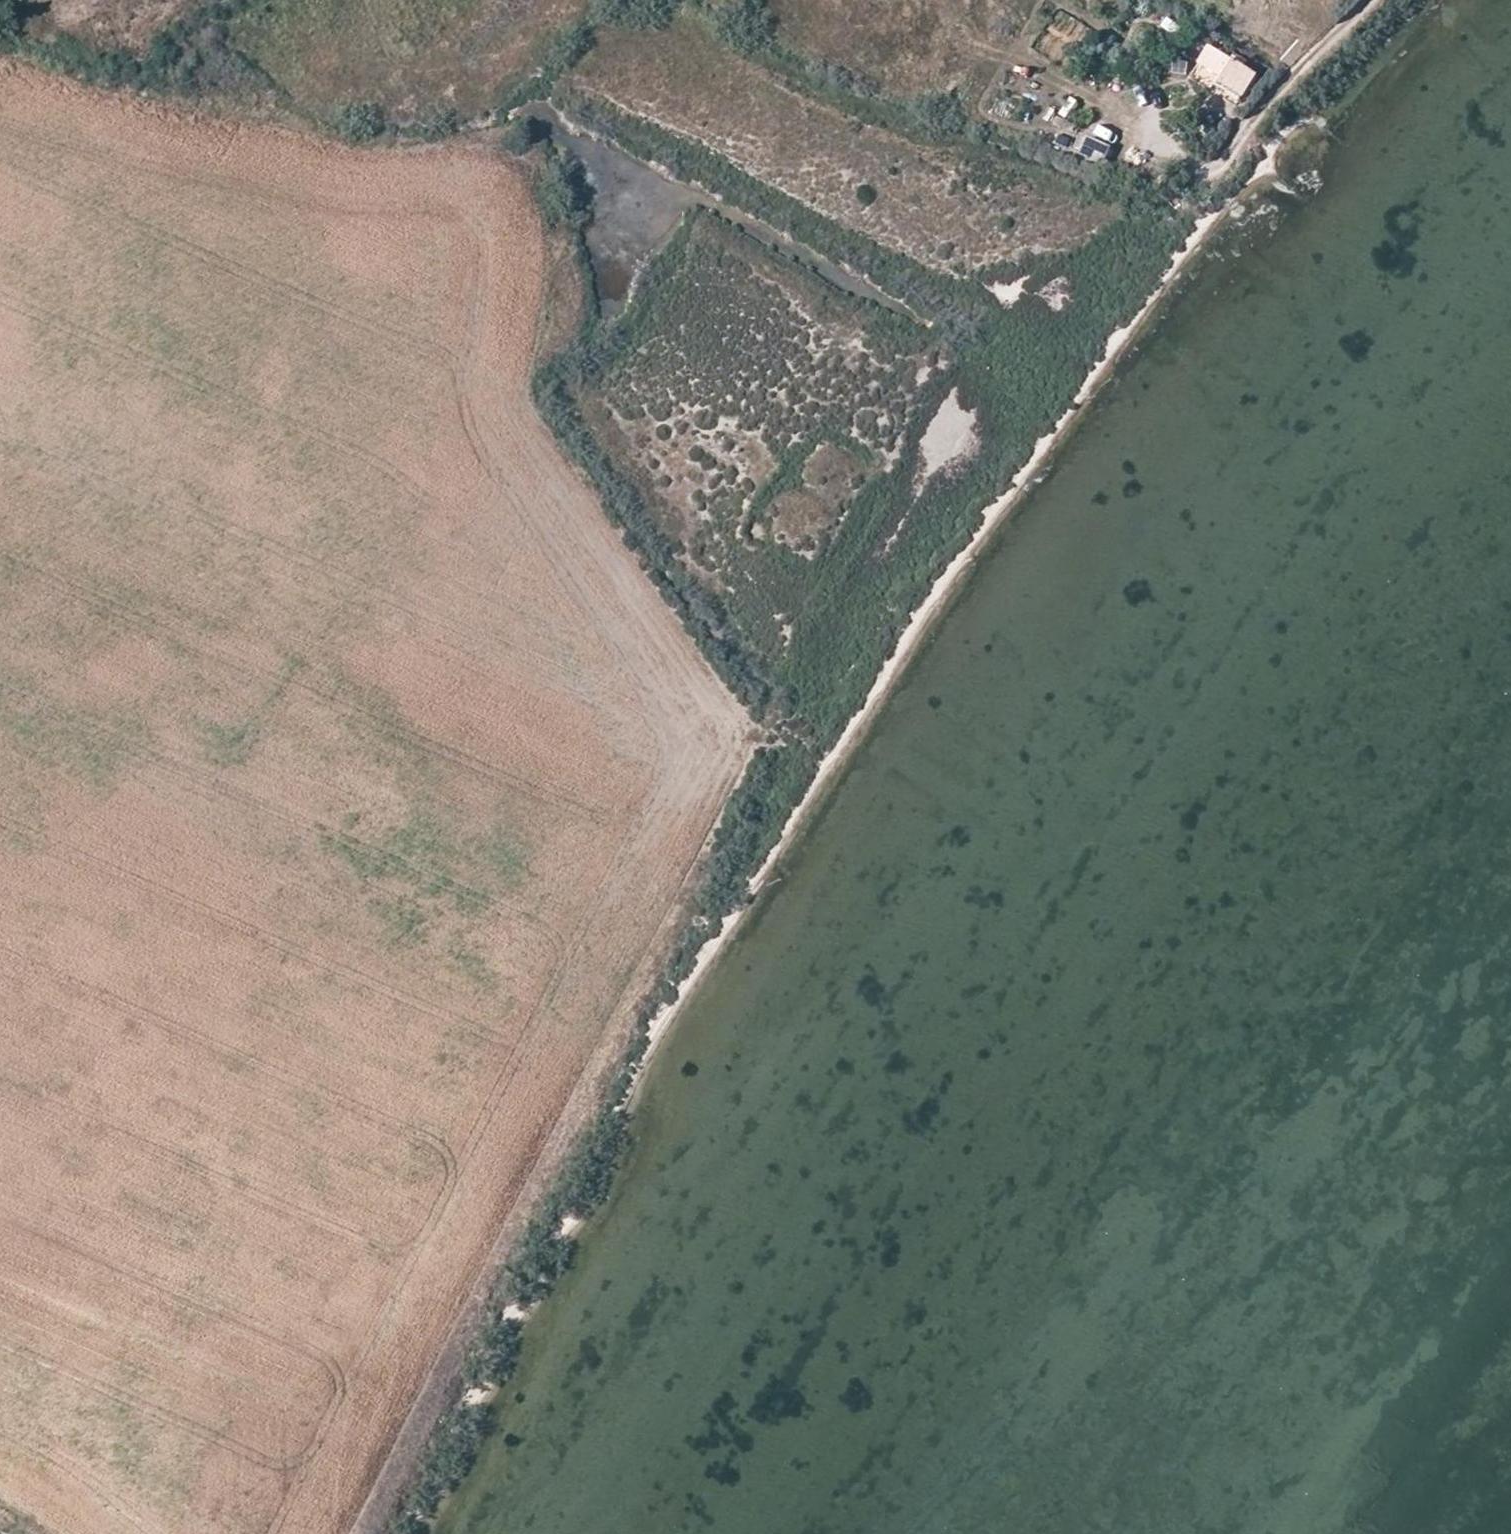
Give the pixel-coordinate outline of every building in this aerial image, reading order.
[(1247,99),(1260,76),(1211,49),(1202,65),(1226,78),(1222,86),(1247,99)] [(1084,135),(1077,152),(1102,161),(1108,144),(1084,135)]
